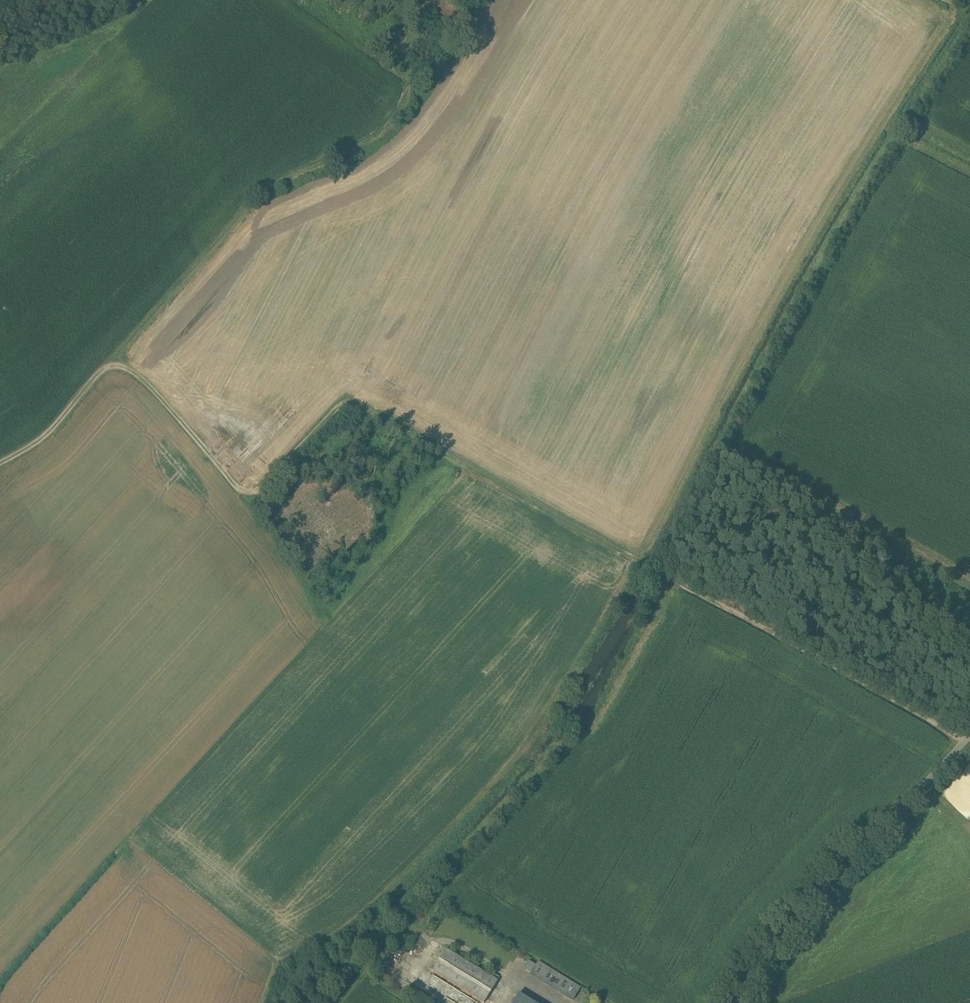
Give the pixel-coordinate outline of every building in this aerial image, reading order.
[(501,980),(449,949),(436,970),(488,1001),(501,980)] [(540,961),(531,976),(572,1001),(581,986),(540,961)] [(523,993),(516,1002),(538,1002),(523,993)]
